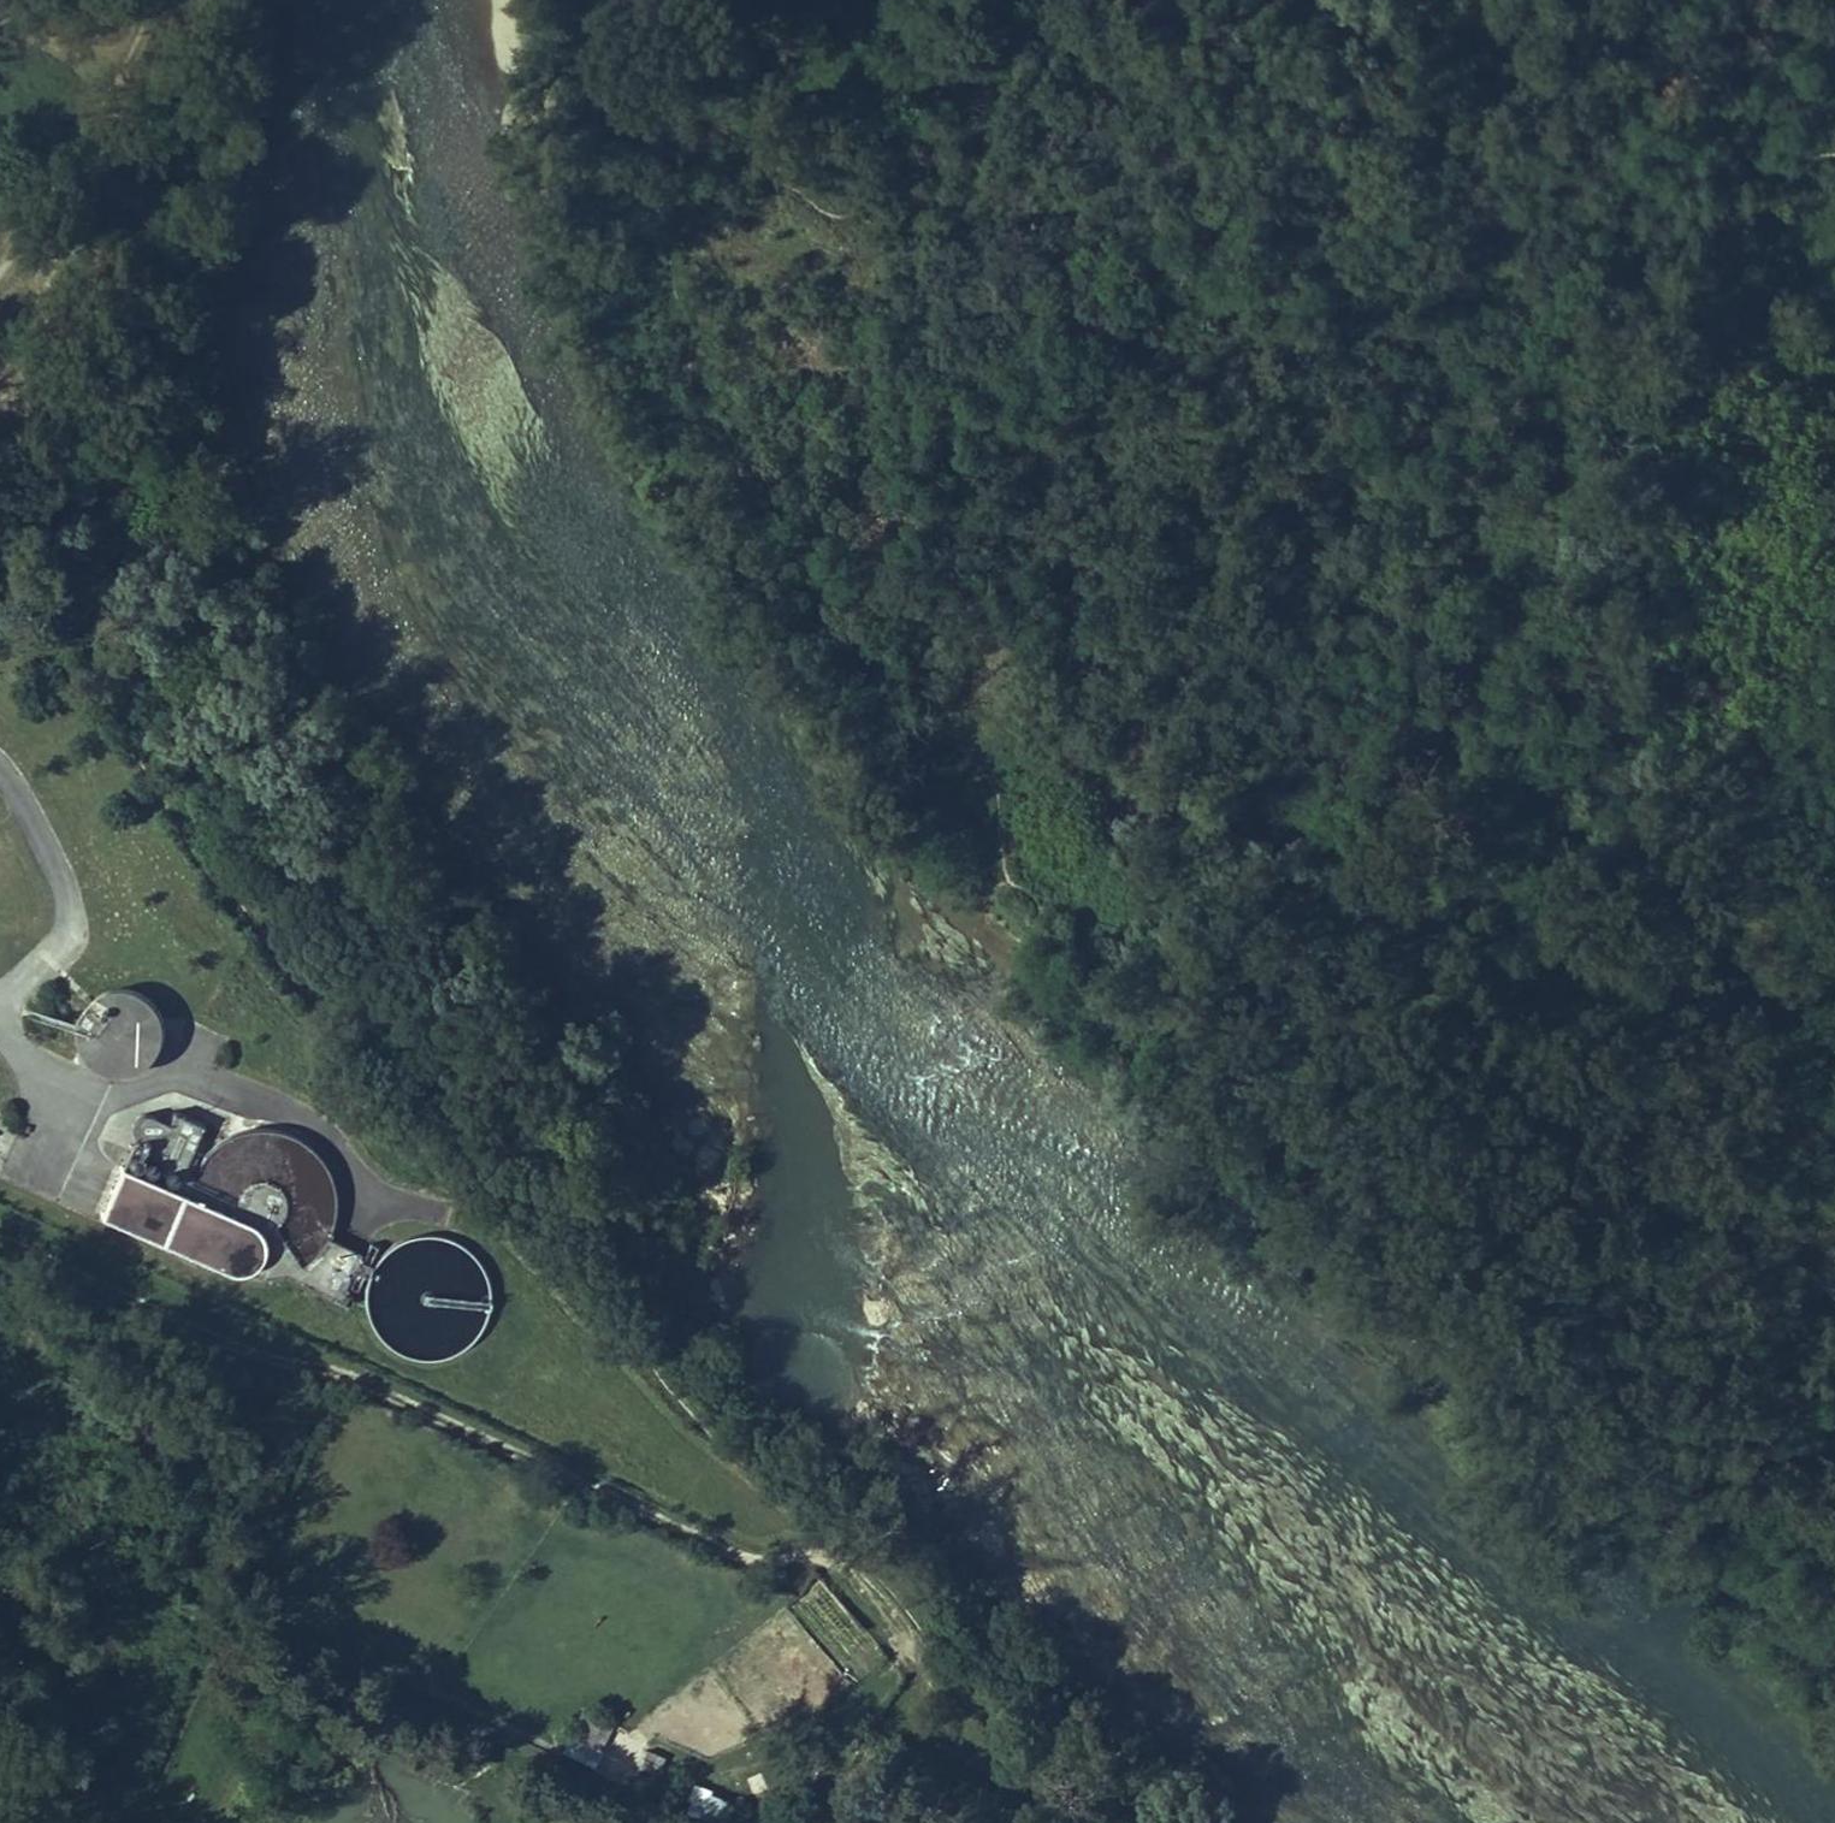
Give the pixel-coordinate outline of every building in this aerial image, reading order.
[(95,1004),(106,1026),(81,1037),(101,1081),(173,1049),(142,982),(95,1004)] [(137,1117),(105,1238),(258,1278),(270,1230),(294,1236),(287,1263),(315,1271),(344,1162),(207,1126),(207,1127),(173,1118),(171,1126),(137,1117)] [(891,1749),(896,1741),(876,1727),(870,1735),(891,1749)] [(643,1755),(632,1785),(660,1796),(672,1766),(643,1755)]
